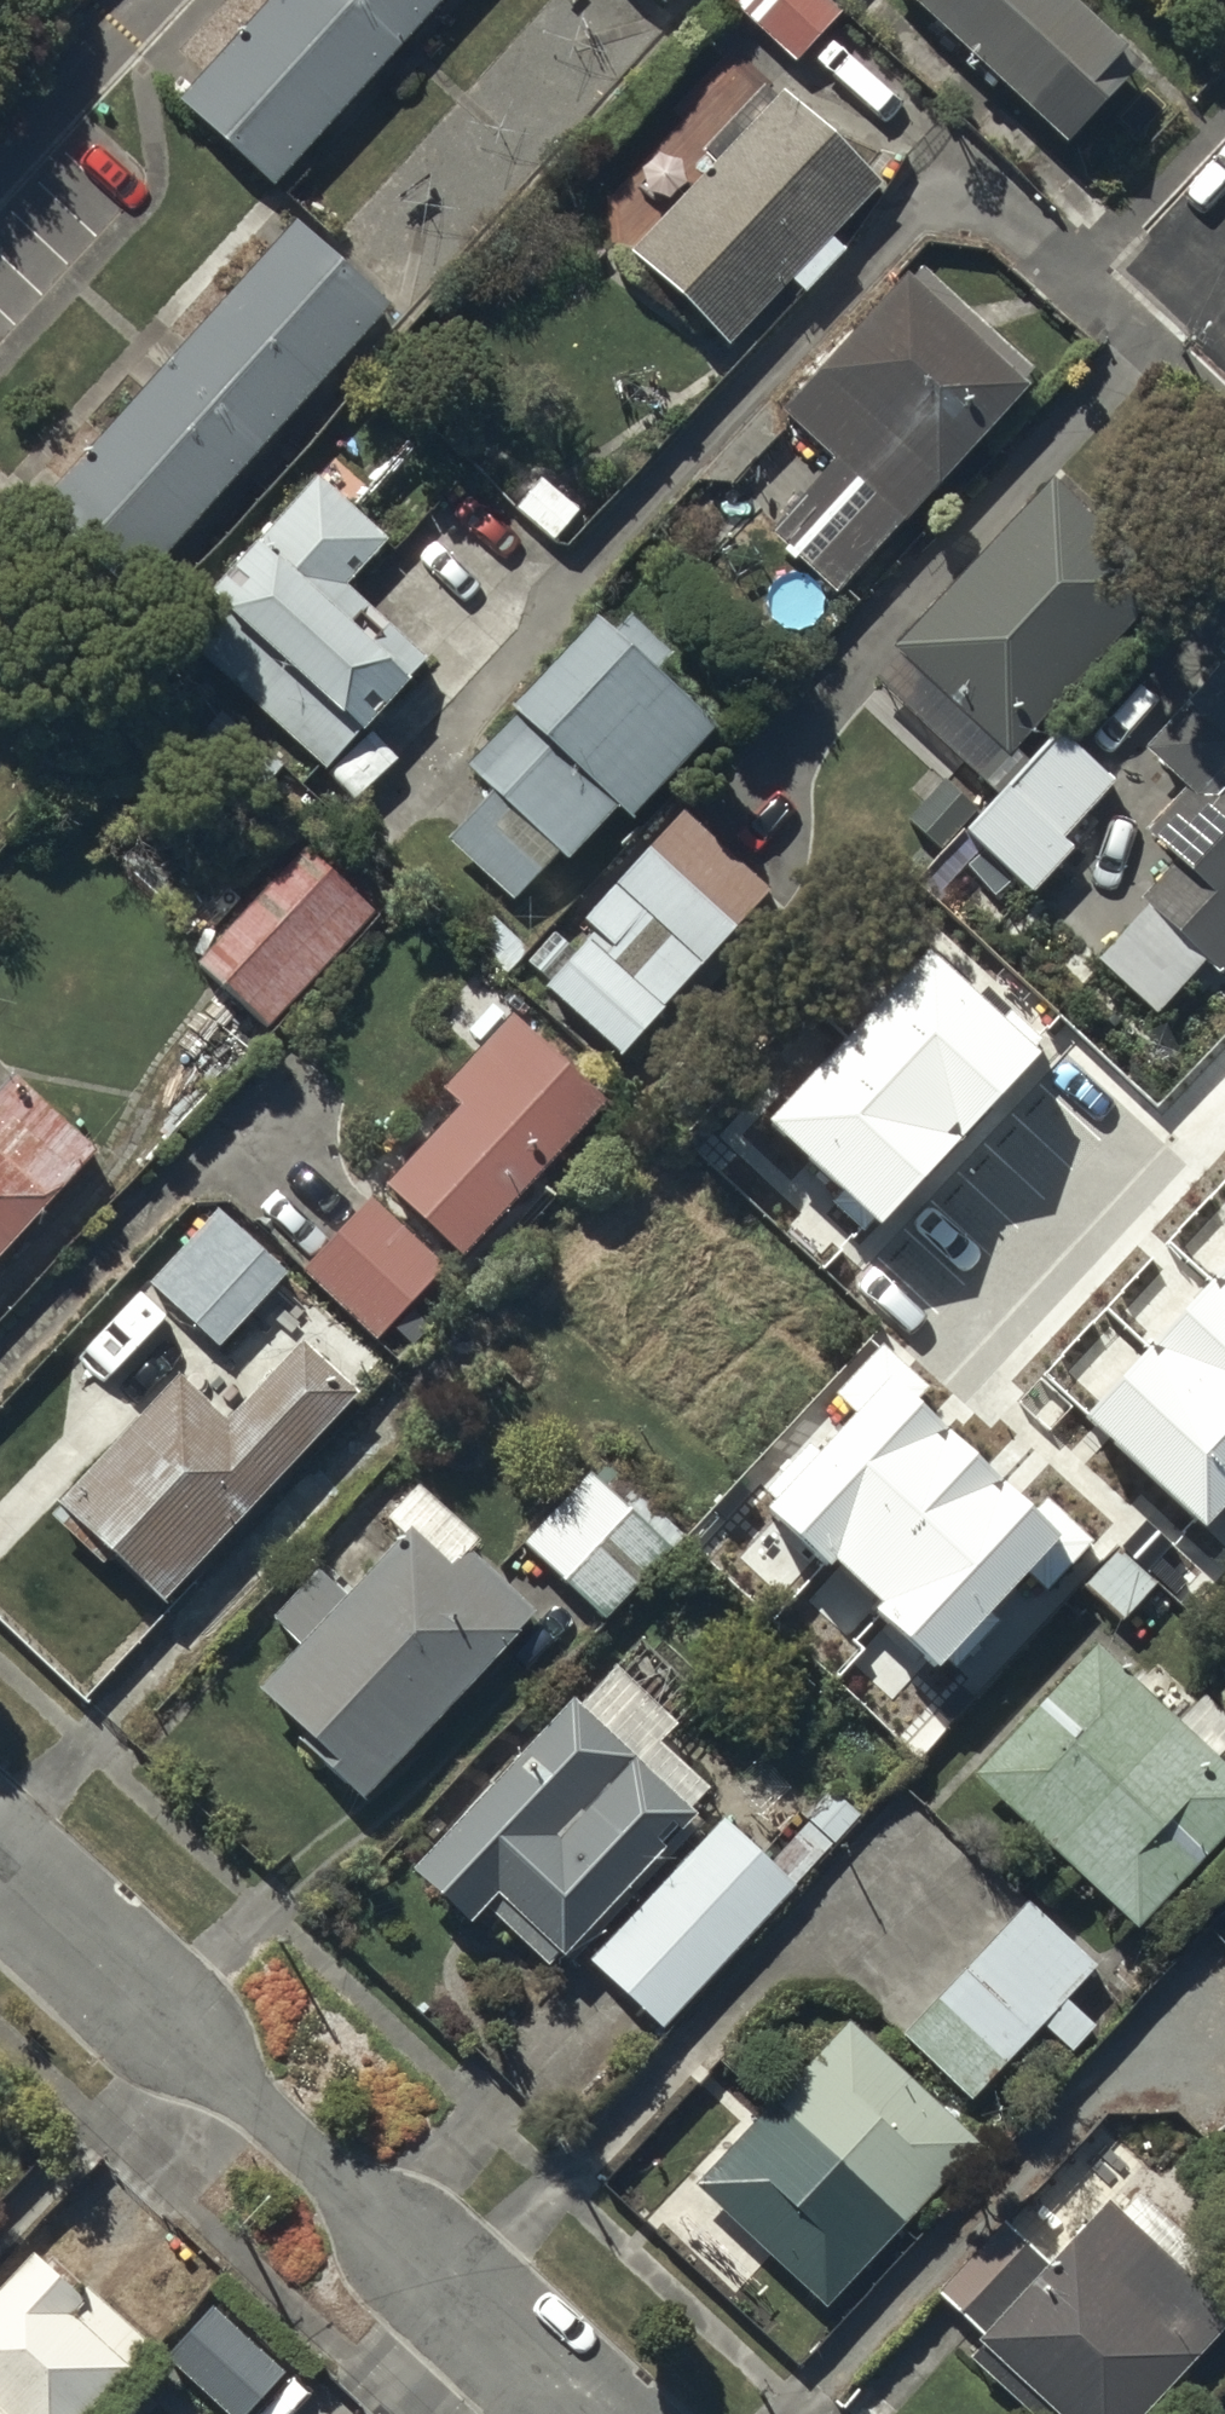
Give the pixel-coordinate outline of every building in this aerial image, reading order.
[(237,28),(332,115),(396,46),(345,0),(263,0),(237,28)] [(396,46),(437,0),(345,0),(396,46)] [(829,0),(730,0),(795,60),(841,11),(829,0)] [(1068,0),(918,0),(1064,134),(1132,60),(1068,0)] [(237,28),(178,93),(273,180),(332,115),(237,28)] [(881,182),(783,89),(778,95),(764,81),(699,149),(713,163),(630,250),(728,343),(791,276),(804,288),(844,247),(831,235),(881,182)] [(294,217),(217,302),(312,388),(390,303),(294,217)] [(1031,382),(906,270),(782,406),(838,456),(769,532),(838,594),(1031,382)] [(217,302),(156,367),(252,455),(312,388),(217,302)] [(156,367),(95,433),(192,521),(252,455),(156,367)] [(95,433),(35,499),(131,587),(192,521),(95,433)] [(388,538),(317,472),(174,626),(326,766),(426,659),(345,584),(388,538)] [(1166,584),(1051,476),(892,645),(1007,753),(1166,584)] [(576,509),(541,479),(518,506),(553,536),(576,509)] [(614,631),(599,618),(466,765),(493,789),(449,838),(517,899),(558,853),(568,862),(617,807),(632,821),(718,725),(654,669),(669,652),(628,615),(614,631)] [(1140,748),(1186,790),(1148,831),(1180,861),(1145,900),(1224,973),(1224,657),(1140,748)] [(278,766),(219,713),(197,737),(256,790),(278,766)] [(1113,779),(1059,730),(965,831),(1031,892),(1073,847),(1060,836),(1113,779)] [(946,780),(909,819),(939,847),(976,809),(946,780)] [(773,890),(680,808),(585,914),(595,928),(544,984),(625,1055),(773,890)] [(307,845),(198,961),(269,1026),(378,910),(307,845)] [(1200,962),(1144,908),(1099,955),(1155,1009),(1200,962)] [(571,947),(553,931),(528,960),(545,975),(571,947)] [(608,1101),(512,1012),(442,1086),(462,1104),(387,1183),(463,1254),(608,1101)] [(19,1076),(0,1097),(0,1258),(100,1152),(19,1076)] [(443,1266),(370,1196),(306,1263),(378,1333),(443,1266)] [(287,1273),(219,1210),(152,1281),(221,1345),(287,1273)] [(229,1422),(178,1374),(59,1502),(166,1601),(359,1393),(304,1342),(229,1422)] [(993,1590),(859,1460),(781,1540),(829,1585),(839,1575),(886,1621),(878,1629),(918,1667),(993,1590)] [(668,1547),(591,1474),(525,1544),(602,1616),(668,1547)] [(1078,1545),(1009,1483),(952,1545),(1021,1608),(1078,1545)] [(533,1614),(471,1553),(455,1570),(414,1530),(348,1598),(316,1567),(269,1615),(300,1645),(259,1688),(363,1789),(533,1614)] [(1152,1588),(1115,1554),(1086,1585),(1123,1619),(1152,1588)] [(1095,1643),(975,1775),(1142,1927),(1224,1836),(1224,1761),(1095,1643)] [(697,1815),(572,1698),(412,1867),(471,1922),(486,1905),(553,1968),(697,1815)] [(796,1884),(725,1819),(594,1960),(665,2025),(796,1884)] [(1098,1966),(1029,1900),(901,2033),(973,2101),(1044,2027),(1071,2053),(1094,2028),(1065,2001),(1098,1966)] [(979,2144),(850,2022),(695,2184),(824,2306),(979,2144)] [(1108,2202),(977,2345),(1054,2413),(1144,2413),(1224,2326),(1224,2308),(1108,2202)] [(1048,2264),(1004,2223),(939,2292),(983,2333),(1048,2264)] [(35,2256),(0,2294),(0,2413),(87,2413),(150,2346),(88,2289),(80,2297),(35,2256)] [(212,2308),(166,2358),(228,2413),(247,2413),(284,2373),(212,2308)]
